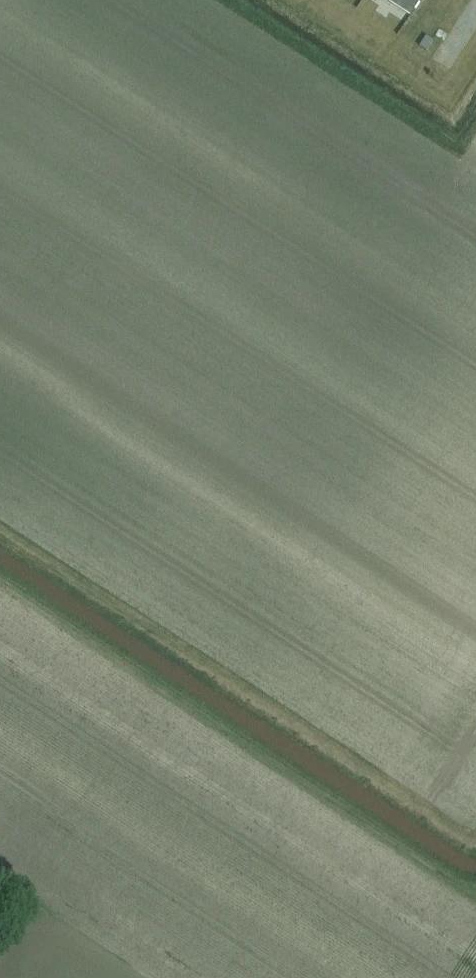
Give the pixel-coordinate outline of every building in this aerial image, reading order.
[(410,16),(421,0),(385,0),(410,16)]
